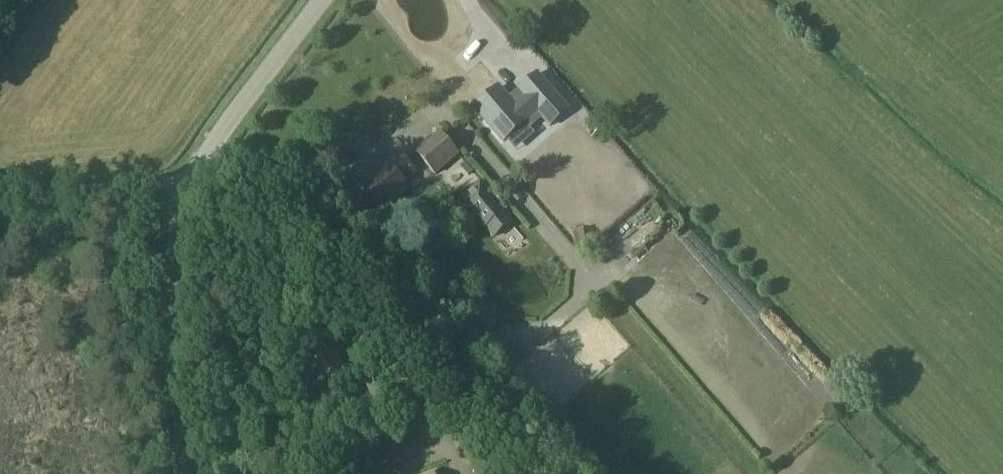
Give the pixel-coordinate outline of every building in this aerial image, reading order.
[(528,119),(528,120),(499,87),(474,108),(503,141),(521,126),(531,138),(525,144),(539,161),(558,143),(544,127),(539,131),(528,119)] [(441,131),(417,153),(436,176),(460,154),(441,131)] [(406,182),(417,173),(398,151),(372,174),(375,178),(363,188),(383,210),(410,186),(406,182)] [(511,222),(502,212),(506,209),(498,200),(496,201),(480,184),(461,201),(484,228),(487,226),(490,229),(488,230),(492,235),(493,234),(495,235),(511,222)] [(577,221),(576,232),(592,235),(593,223),(577,221)] [(552,402),(628,344),(594,299),(518,356),(552,402)] [(493,319),(478,332),(482,337),(498,324),(493,319)]
